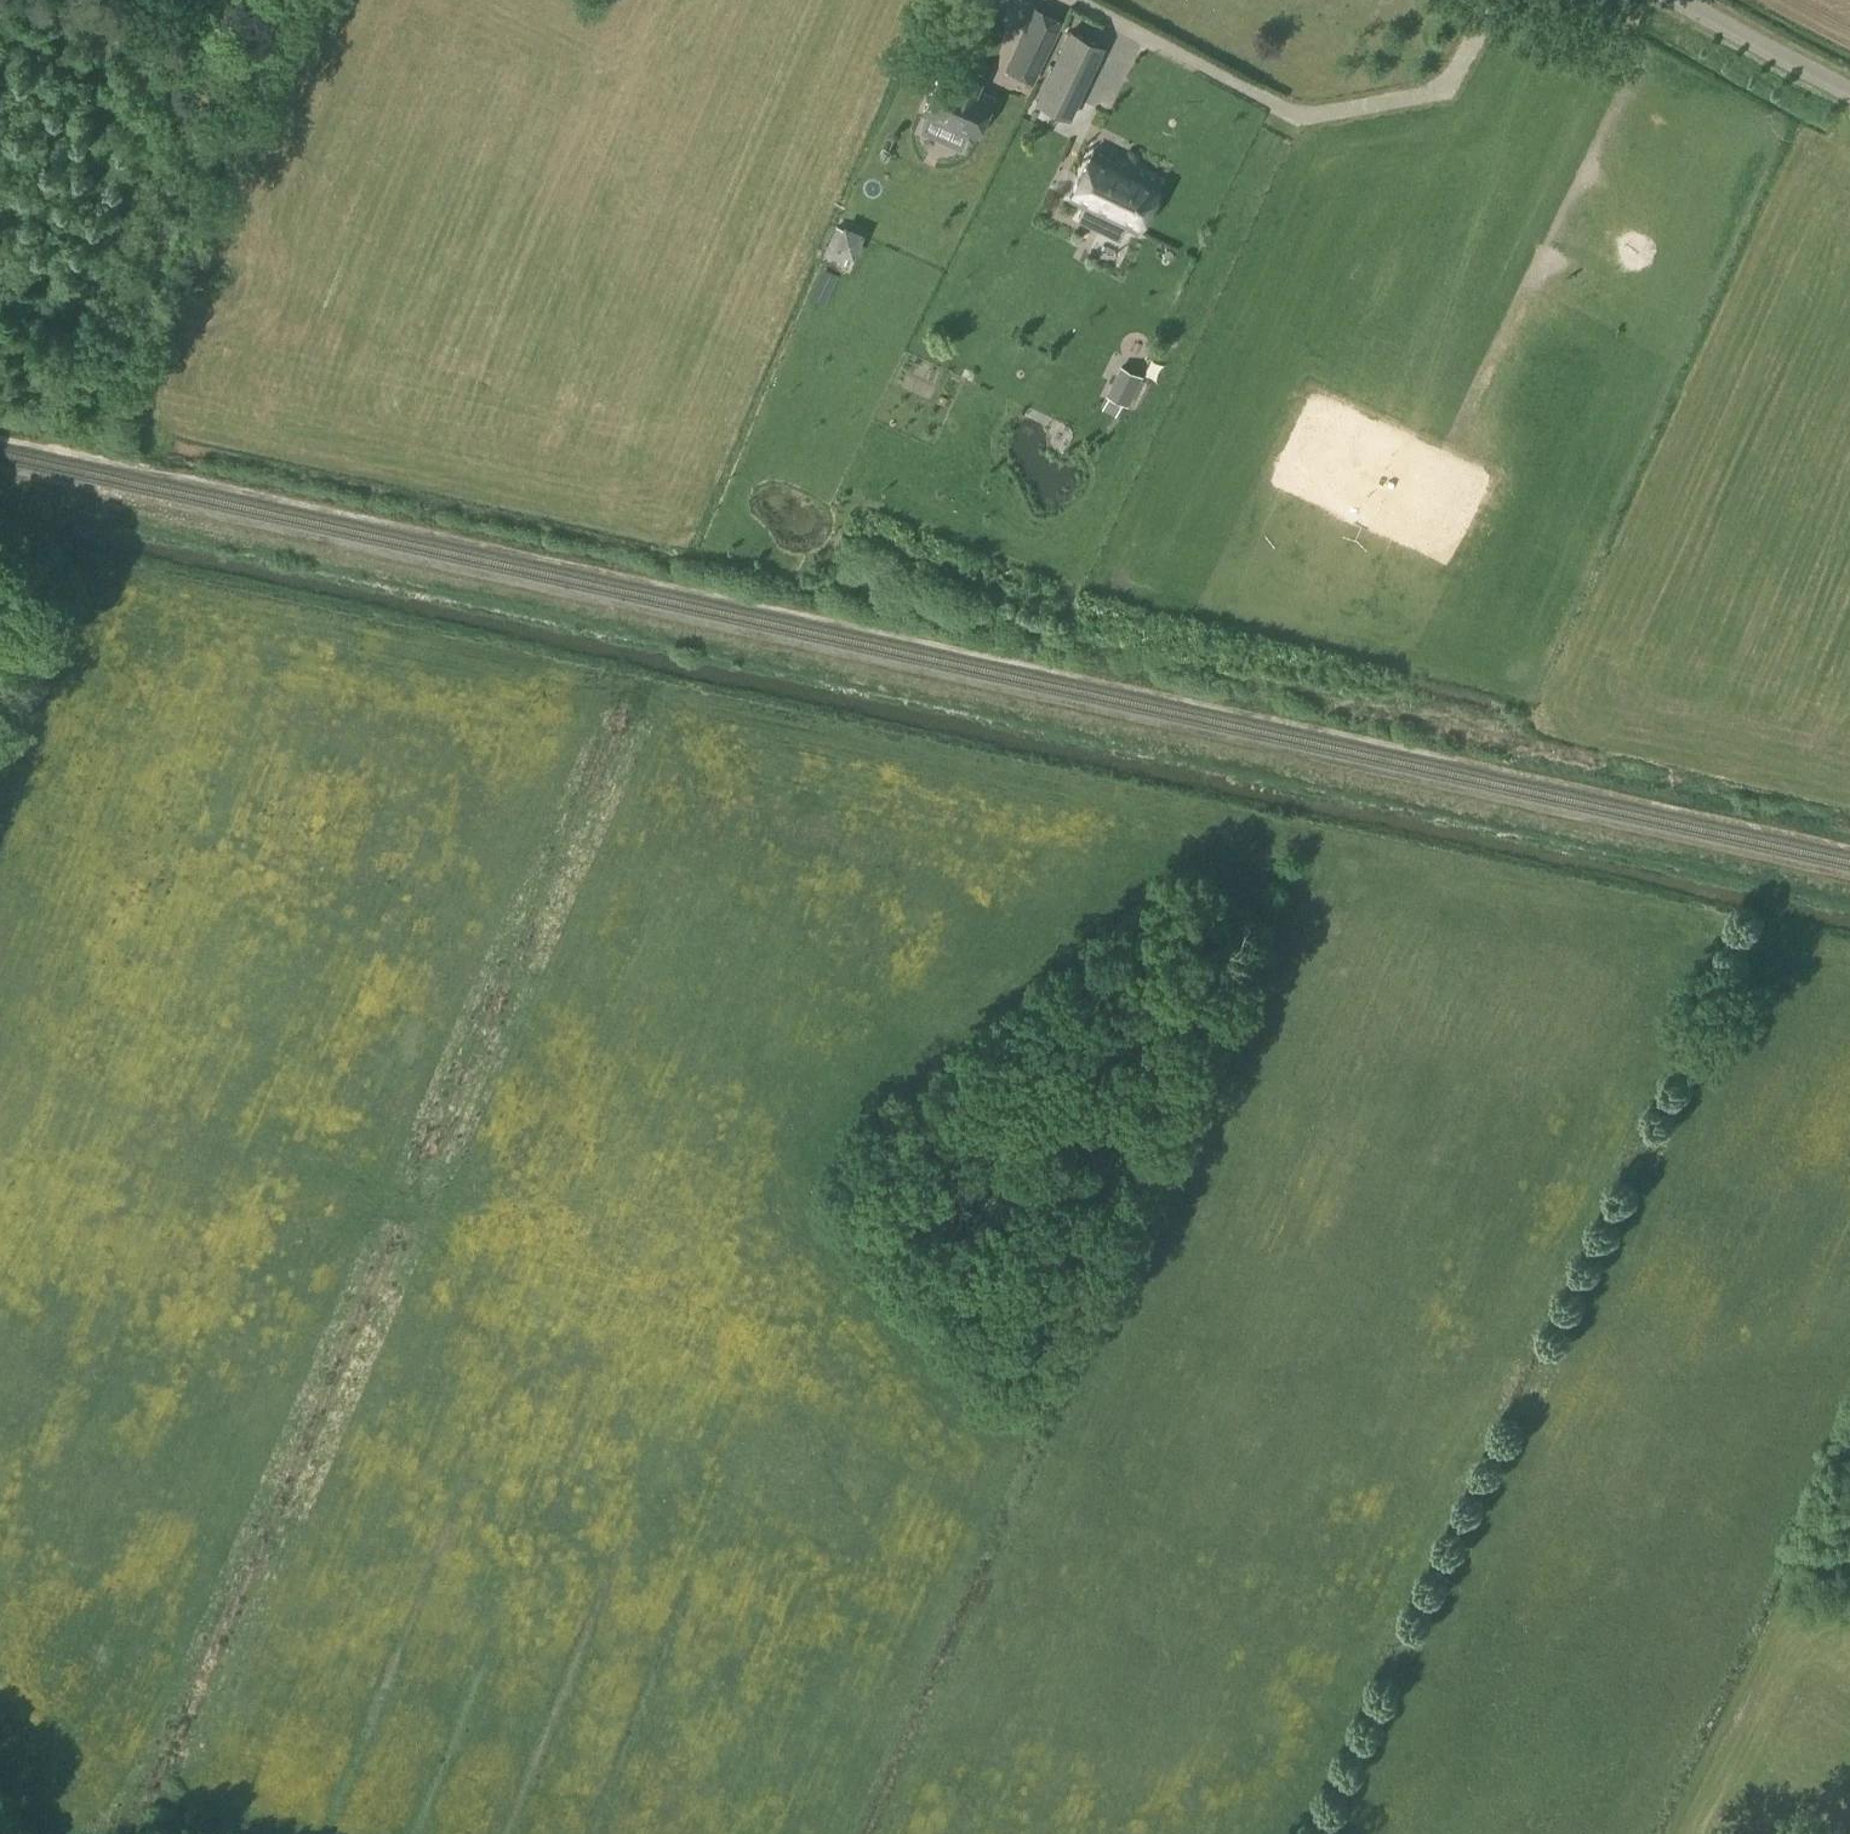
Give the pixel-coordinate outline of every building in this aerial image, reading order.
[(1049,43),(1025,30),(1006,68),(1031,80),(1049,43)] [(1103,47),(1070,31),(1036,102),(1047,107),(1056,89),(1077,100),(1103,47)] [(992,98),(940,74),(923,112),(975,135),(992,98)] [(1100,230),(1106,217),(1136,231),(1159,181),(1093,149),(1069,198),(1084,206),(1078,219),(1100,230)] [(831,248),(847,255),(850,256),(860,232),(842,224),(840,228),(831,248)] [(1127,401),(1140,374),(1119,363),(1106,391),(1127,401)]
